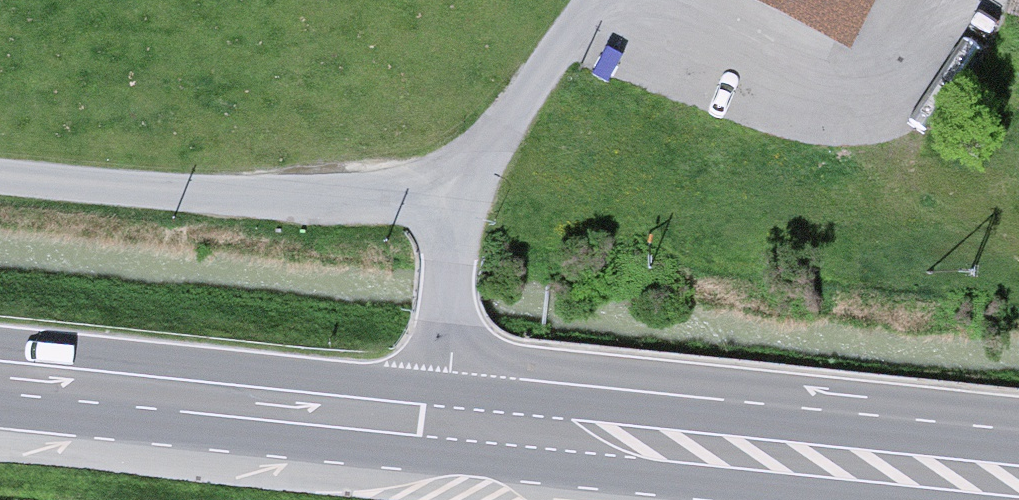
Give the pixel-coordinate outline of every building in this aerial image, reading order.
[(668,6),(825,89),(872,0),(671,0),(668,6)] [(924,19),(934,0),(888,0),(924,19)] [(1000,14),(1018,20),(1018,0),(1004,0),(1000,14)]
